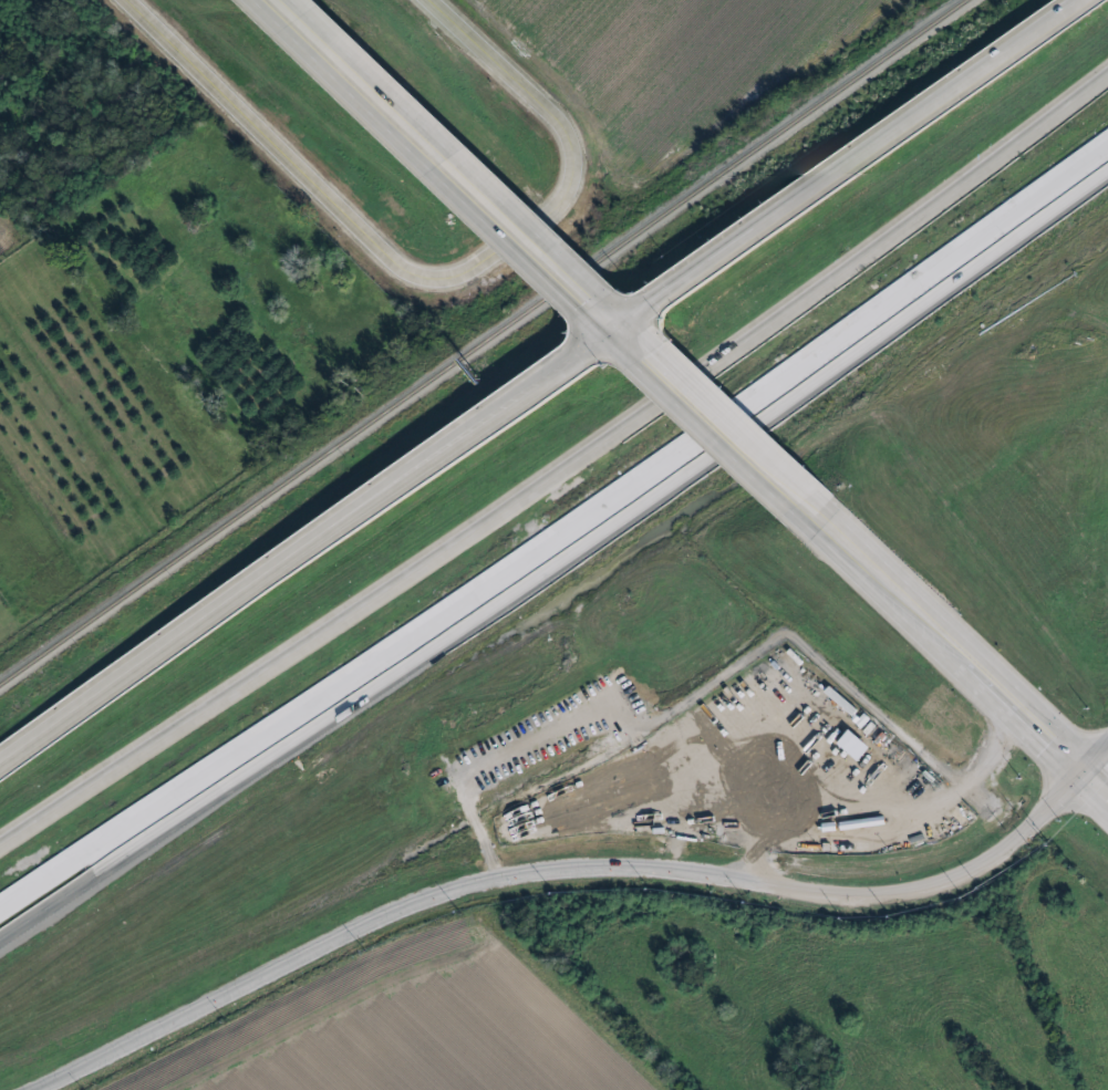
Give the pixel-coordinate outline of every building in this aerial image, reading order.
[(854,715),(859,708),(828,688),(823,696),(854,715)]
